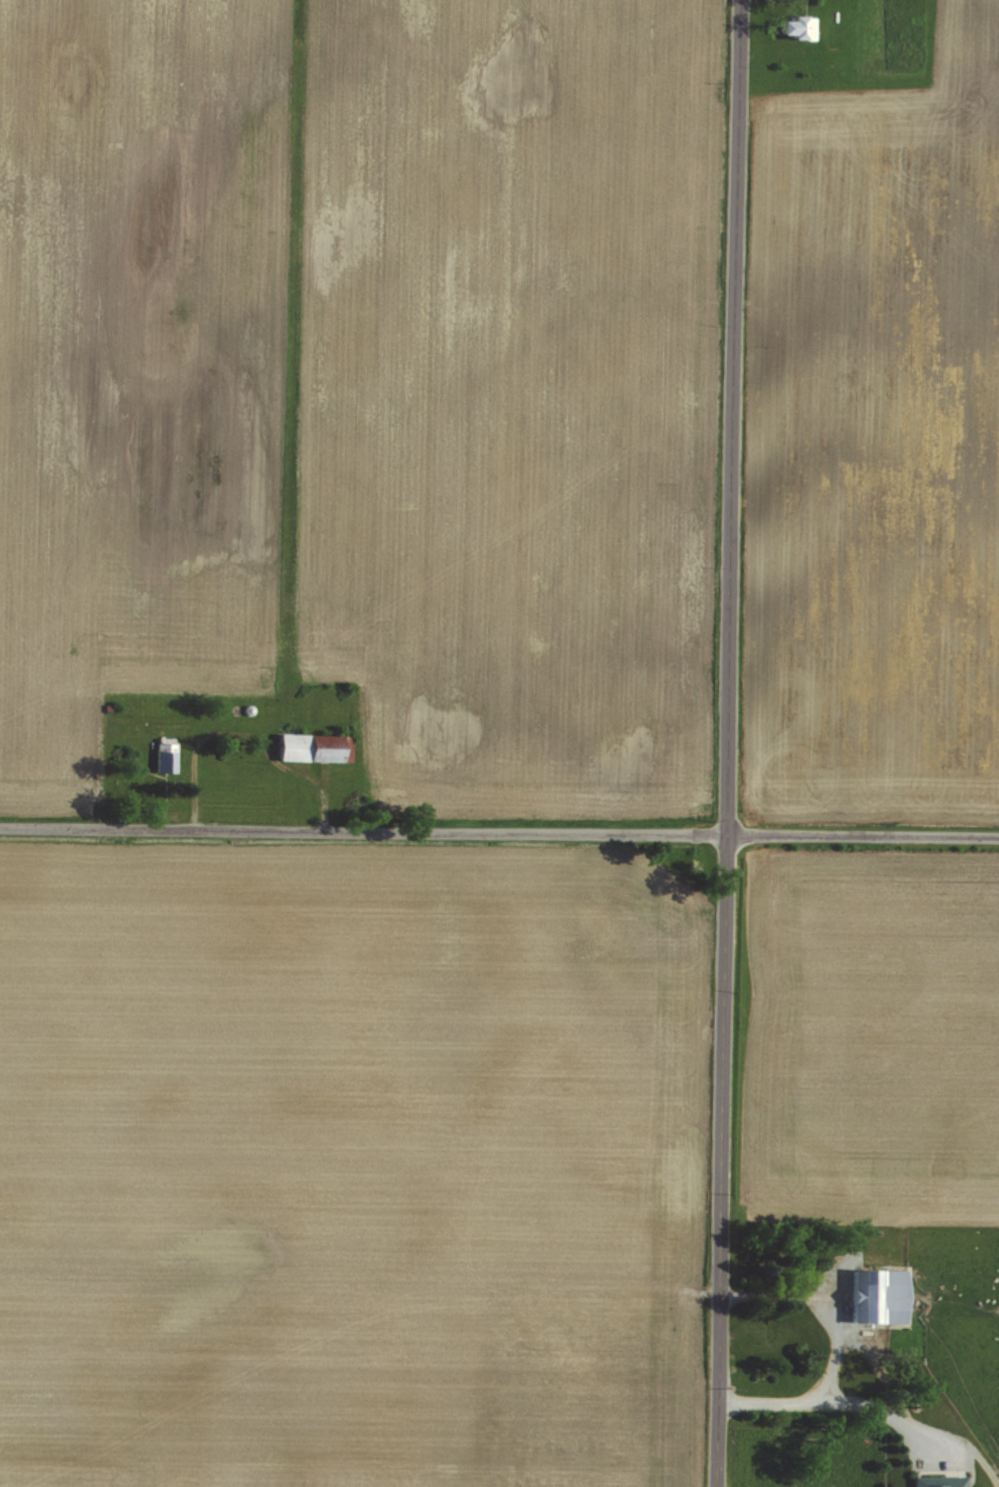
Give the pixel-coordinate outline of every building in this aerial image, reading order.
[(780,17),(780,34),(791,33),(791,39),(814,39),(813,16),(780,17)] [(350,761),(350,734),(278,732),(278,759),(350,761)] [(155,741),(154,770),(172,770),(173,741),(155,741)] [(904,1322),(905,1269),(851,1268),(849,1321),(904,1322)] [(912,1486),(967,1486),(966,1474),(912,1475),(912,1486)]
